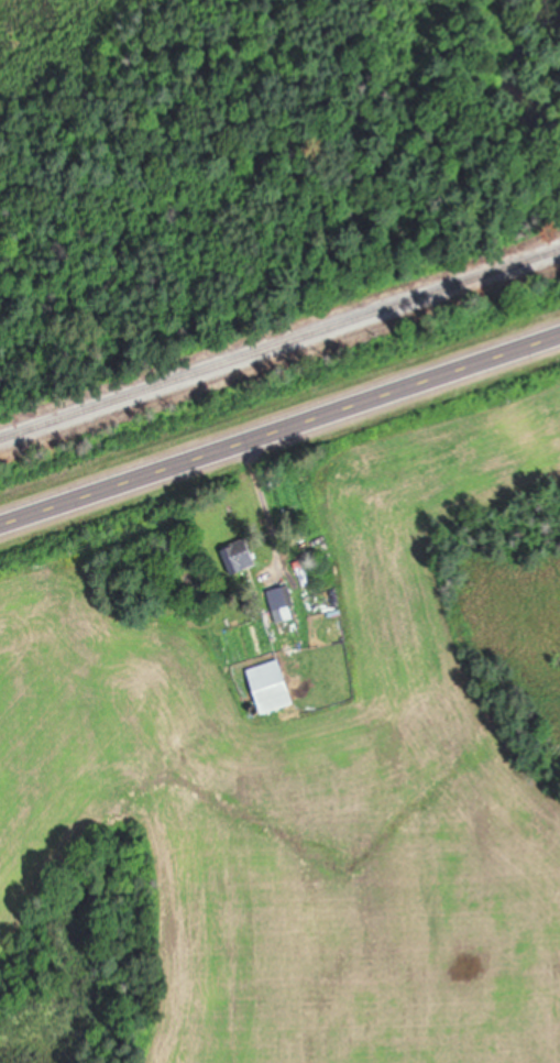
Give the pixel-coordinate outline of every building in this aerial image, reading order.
[(250,668),(267,713),(299,700),(282,656),(250,668)]
